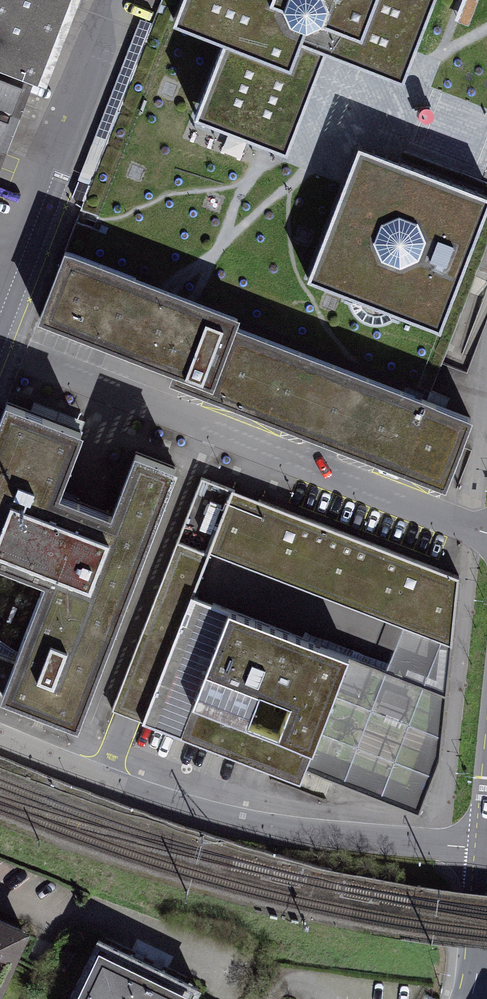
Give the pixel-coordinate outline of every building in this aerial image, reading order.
[(63,0),(0,0),(0,164),(63,0)] [(195,118),(282,152),(309,82),(322,49),(394,77),(424,0),(171,0),(164,18),(225,42),(195,118)] [(481,198),(354,150),(351,160),(304,284),(431,331),(481,198)] [(199,305),(66,254),(39,324),(165,373),(163,378),(169,381),(315,437),(438,484),(463,421),(230,332),(235,319),(199,305)] [(0,412),(0,574),(32,587),(0,672),(0,701),(87,734),(188,465),(130,443),(106,506),(69,492),(92,432),(5,399),(0,412)] [(207,486),(125,707),(396,808),(419,743),(438,573),(207,486)] [(10,920),(0,915),(0,942),(10,920)] [(74,998),(189,998),(194,987),(101,943),(74,998)]
